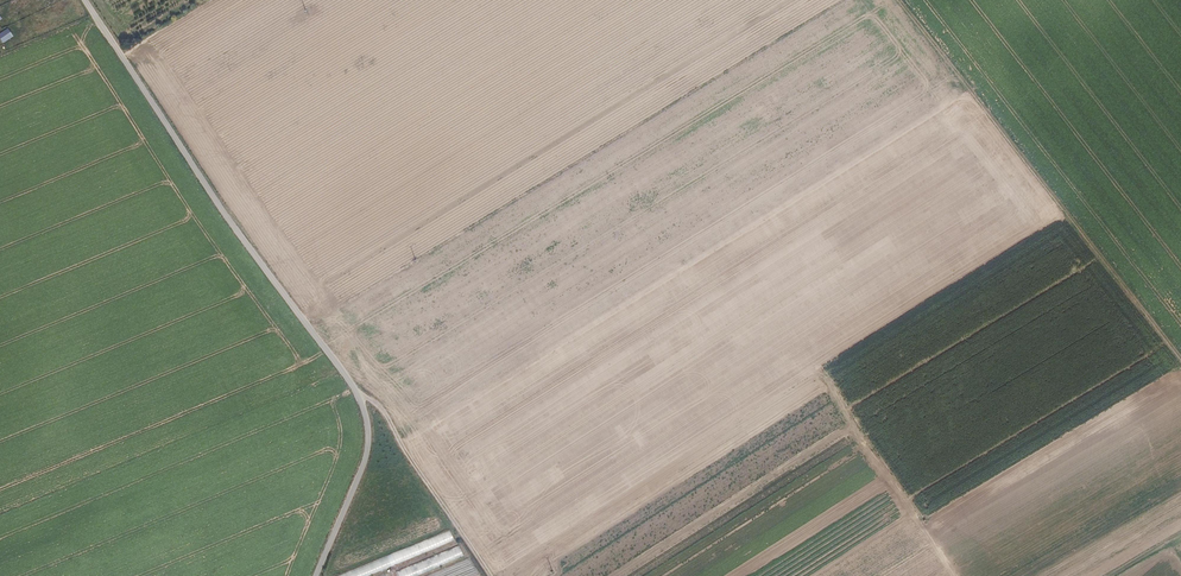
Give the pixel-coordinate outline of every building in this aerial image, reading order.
[(3,43),(13,36),(8,28),(0,32),(0,38),(3,43)] [(395,564),(405,561),(404,558),(407,557),(407,555),(404,555),(402,550),(392,553),(394,560),(395,564)] [(374,574),(370,563),(335,575),(369,575),(374,574)]
